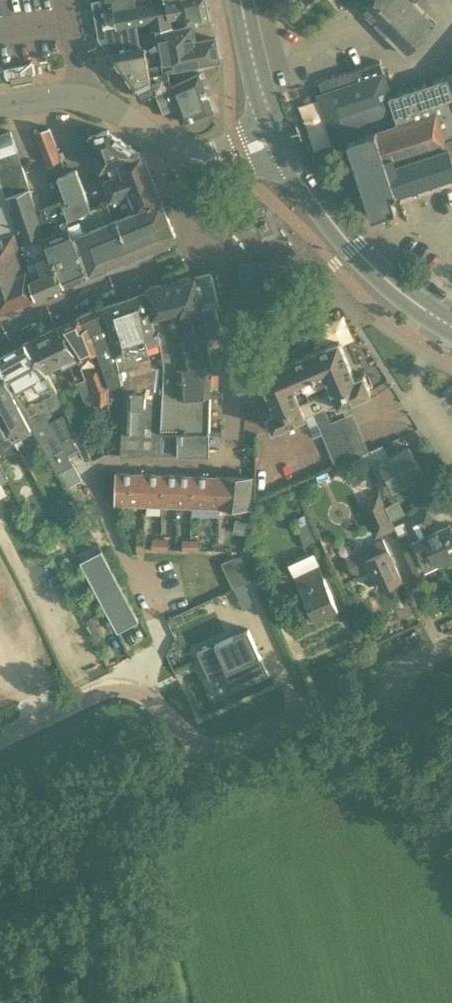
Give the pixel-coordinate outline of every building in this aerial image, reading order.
[(92,1),(98,39),(110,54),(143,48),(138,23),(119,27),(116,9),(115,0),(96,0),(92,1)] [(116,9),(163,0),(115,0),(116,9)] [(116,9),(119,27),(138,23),(148,22),(150,33),(173,30),(171,16),(181,15),(178,0),(163,0),(116,9)] [(205,0),(178,0),(181,15),(182,23),(208,18),(205,0)] [(431,0),(416,0),(415,1),(415,0),(362,0),(357,5),(407,54),(435,26),(446,15),(431,0)] [(144,35),(146,47),(152,80),(134,89),(141,99),(156,93),(169,86),(168,85),(170,84),(167,68),(218,60),(215,38),(195,41),(192,26),(190,26),(190,27),(173,30),(150,33),(150,34),(144,35)] [(146,47),(111,54),(108,54),(134,89),(152,80),(146,47)] [(438,79),(390,95),(385,80),(386,79),(385,75),(380,61),(320,81),(321,82),(324,81),(328,93),(320,96),(335,144),(346,140),(372,216),(396,209),(392,195),(451,176),(451,89),(438,79)] [(35,73),(34,63),(6,69),(8,78),(35,73)] [(170,86),(170,84),(168,85),(169,86),(156,93),(163,112),(177,106),(183,121),(214,109),(200,72),(170,86)] [(438,79),(451,89),(451,75),(438,79)] [(49,127),(34,129),(48,164),(61,158),(49,127)] [(119,160),(141,152),(107,129),(88,135),(99,167),(119,160)] [(17,151),(11,131),(0,135),(0,181),(14,219),(37,211),(17,151)] [(143,151),(141,152),(119,160),(123,173),(112,177),(107,166),(100,168),(112,200),(119,199),(121,203),(134,198),(139,209),(160,199),(143,151)] [(98,224),(91,207),(77,169),(58,176),(68,202),(62,204),(74,234),(88,273),(128,257),(116,217),(98,224)] [(36,295),(30,278),(14,233),(18,232),(14,219),(0,181),(0,310),(36,295)] [(112,200),(91,207),(98,224),(116,217),(128,257),(172,239),(174,235),(160,199),(139,209),(134,198),(121,203),(119,199),(112,200)] [(61,201),(37,211),(14,219),(18,232),(34,276),(30,278),(36,295),(88,273),(74,234),(62,204),(61,201)] [(212,273),(194,276),(170,283),(187,348),(182,431),(209,432),(211,364),(206,341),(223,337),(215,301),(218,300),(212,273)] [(170,283),(147,289),(157,329),(160,329),(164,362),(161,395),(163,402),(159,452),(209,453),(209,432),(182,431),(187,348),(170,283)] [(157,329),(147,289),(104,304),(110,329),(109,329),(115,352),(116,351),(123,380),(123,381),(124,389),(124,391),(123,391),(123,415),(121,453),(148,452),(158,452),(159,452),(163,402),(161,395),(164,362),(160,329),(157,329)] [(104,304),(81,314),(97,351),(108,378),(108,385),(123,380),(116,351),(115,352),(109,329),(110,329),(104,304)] [(81,314),(58,324),(80,357),(80,359),(83,369),(92,391),(94,404),(108,401),(108,390),(108,385),(108,378),(97,351),(81,314)] [(58,324),(25,341),(45,369),(62,360),(64,364),(69,361),(87,407),(94,405),(94,404),(92,391),(83,369),(80,359),(80,357),(58,324)] [(309,352),(299,357),(259,373),(275,411),(267,414),(273,429),(305,415),(314,437),(322,433),(335,463),(346,459),(324,407),(336,402),(338,405),(371,392),(363,374),(354,377),(339,340),(319,348),(309,352)] [(0,354),(0,367),(31,426),(57,471),(73,463),(45,412),(63,402),(45,369),(25,341),(0,354)] [(0,367),(0,411),(15,440),(17,444),(23,441),(18,433),(31,426),(0,367)] [(3,442),(4,445),(15,440),(0,411),(0,443),(3,442)] [(379,457),(371,461),(372,463),(378,478),(386,474),(389,479),(393,488),(422,473),(409,447),(388,457),(381,461),(379,457)] [(132,473),(115,472),(114,505),(131,506),(132,473)] [(152,473),(132,473),(131,506),(150,506),(152,473)] [(174,474),(152,473),(150,506),(173,507),(174,474)] [(196,475),(174,474),(173,507),(195,508),(196,475)] [(220,475),(196,475),(195,508),(219,509),(219,507),(220,475)] [(220,475),(219,507),(249,508),(250,476),(220,475)] [(380,491),(359,501),(363,510),(384,501),(380,491)] [(432,532),(429,525),(434,522),(428,508),(403,518),(413,540),(415,539),(420,551),(417,553),(425,572),(438,566),(437,562),(451,555),(451,530),(450,524),(432,532)] [(315,534),(306,514),(297,518),(306,538),(315,534)] [(231,518),(231,528),(242,528),(242,518),(231,518)] [(146,537),(137,537),(137,548),(146,548),(146,537)] [(152,538),(152,548),(160,549),(160,538),(152,538)] [(160,538),(160,549),(169,549),(170,539),(160,538)] [(402,579),(388,549),(383,538),(345,556),(355,578),(371,570),(379,589),(385,586),(387,588),(388,588),(389,588),(391,588),(392,588),(393,588),(394,587),(395,587),(395,586),(396,585),(396,583),(397,582),(397,581),(402,579)] [(182,539),(182,550),(191,550),(191,539),(182,539)] [(200,550),(200,539),(191,539),(191,550),(200,550)] [(102,551),(81,562),(117,631),(138,620),(102,551)] [(309,621),(338,609),(313,553),(289,564),(296,577),(309,608),(304,610),(309,621)] [(221,562),(232,588),(245,582),(233,557),(221,562)] [(22,621),(3,583),(0,584),(0,632),(22,621)] [(96,614),(85,619),(93,633),(96,638),(106,633),(96,614)] [(248,628),(197,652),(218,697),(269,674),(248,628)]
